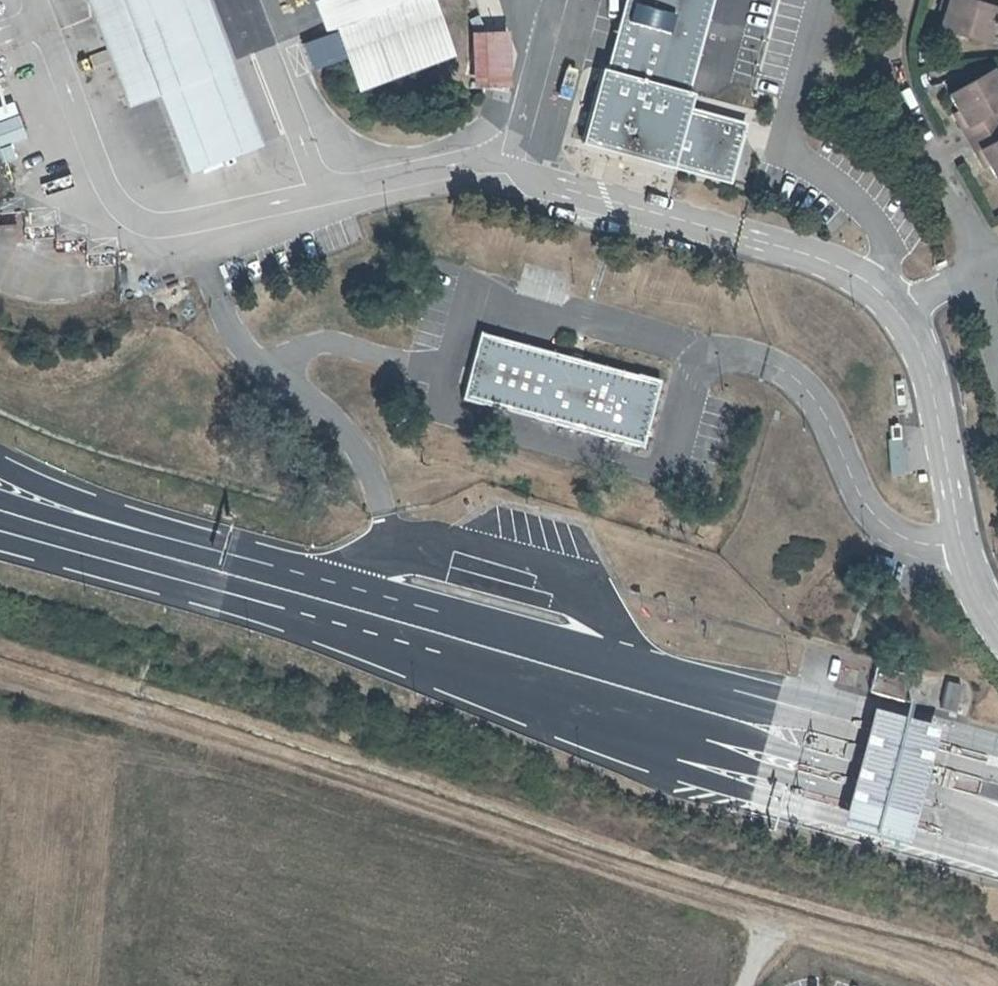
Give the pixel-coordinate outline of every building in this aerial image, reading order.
[(126,0),(91,0),(131,103),(162,90),(126,0)] [(162,90),(191,170),(258,144),(202,0),(126,0),(162,90)] [(448,52),(429,0),(327,0),(359,85),(448,52)] [(683,113),(715,0),(619,0),(579,139),(668,165),(723,182),(729,184),(745,131),(709,121),(689,129),(688,131),(673,127),(676,118),(671,116),(673,110),(683,113)] [(939,3),(946,5),(939,26),(987,41),(997,7),(983,2),(983,0),(940,0),(939,3)] [(479,84),(498,84),(505,83),(503,32),(478,33),(479,84)] [(997,123),(997,76),(994,68),(950,91),(963,113),(958,116),(969,138),(997,123)] [(689,129),(709,121),(683,113),(673,110),(671,116),(676,118),(673,127),(688,131),(689,129)] [(969,138),(981,161),(987,158),(996,178),(997,177),(997,123),(969,138)] [(639,446),(656,378),(481,332),(463,400),(639,446)] [(888,473),(902,472),(900,436),(886,437),(888,473)] [(909,676),(877,667),(870,692),(903,701),(909,676)] [(963,682),(949,679),(943,706),(956,709),(963,682)] [(939,725),(871,708),(839,827),(908,844),(939,725)]
